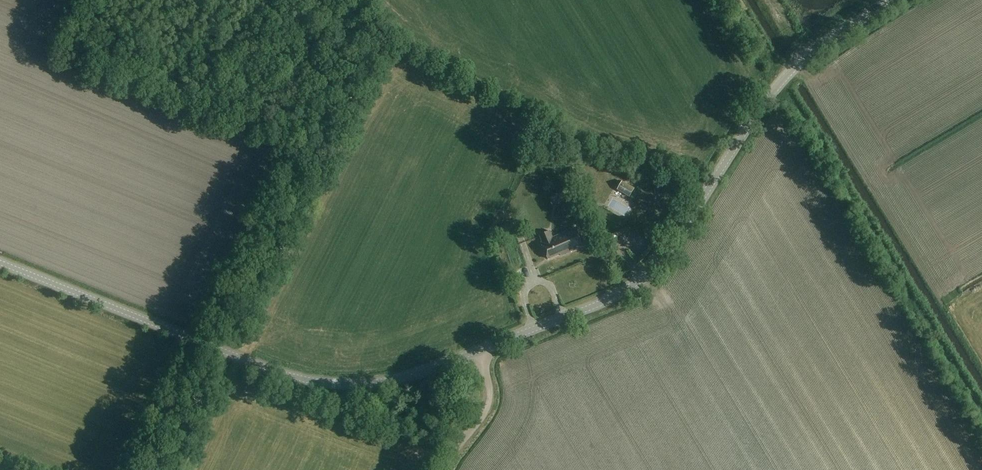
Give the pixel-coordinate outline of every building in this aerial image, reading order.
[(571,169),(567,175),(578,182),(582,177),(571,169)] [(630,197),(634,188),(622,181),(617,190),(630,197)] [(586,246),(578,228),(553,238),(550,231),(541,235),(544,243),(542,243),(549,259),(561,254),(562,256),(586,246)]
